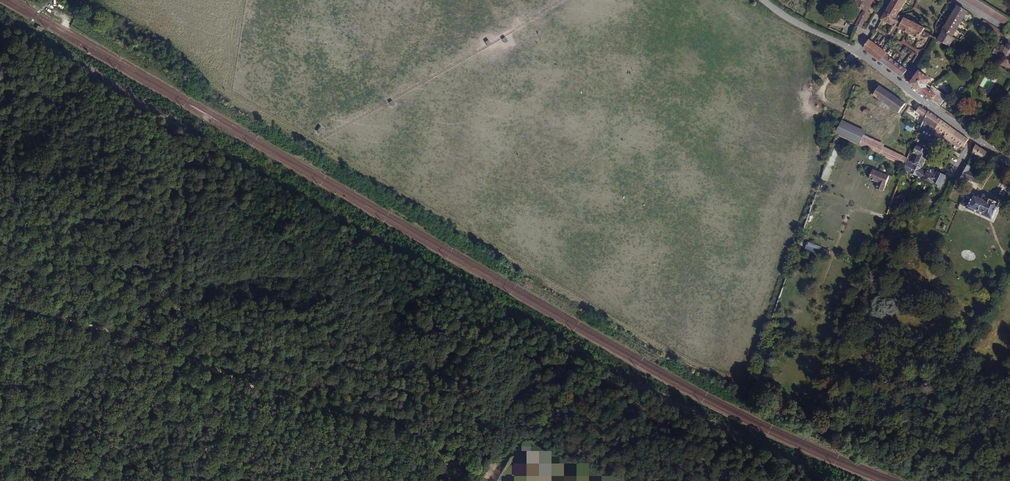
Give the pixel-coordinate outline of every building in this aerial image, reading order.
[(868,11),(874,0),(854,0),(852,4),(864,9),(868,11)] [(882,20),(920,38),(919,40),(921,42),(920,43),(924,45),(929,35),(923,31),(925,28),(898,15),(907,0),(894,0),(882,20)] [(1009,19),(978,0),(966,0),(1006,25),(1009,19)] [(967,12),(961,8),(958,6),(943,31),(953,37),(967,12)] [(868,11),(864,9),(855,25),(861,28),(869,12),(868,11)] [(68,28),(71,22),(65,19),(62,24),(68,28)] [(981,26),(999,37),(1003,31),(984,20),(981,26)] [(938,40),(950,47),(951,45),(940,39),(942,34),(943,31),(938,40)] [(943,37),(953,42),(955,38),(953,37),(943,31),(942,34),(944,35),(943,37)] [(940,39),(951,45),(953,42),(943,37),(944,35),(942,34),(940,39)] [(881,62),(902,78),(907,70),(886,55),(887,54),(870,40),(865,48),(866,50),(881,62)] [(1003,58),(1008,48),(1001,45),(997,55),(1003,58)] [(1004,59),(1001,65),(1009,69),(1009,62),(1004,59)] [(910,84),(940,106),(947,97),(938,90),(937,91),(927,84),(931,80),(920,71),(910,84)] [(899,113),(906,104),(880,86),(874,96),(899,113)] [(942,120),(929,111),(928,112),(920,106),(916,112),(925,118),(922,125),(933,132),(936,128),(937,128),(942,120)] [(842,120),(837,135),(860,145),(865,133),(866,131),(842,120)] [(951,138),(956,130),(942,120),(937,128),(938,130),(946,135),(951,138)] [(935,135),(921,128),(918,134),(934,142),(937,136),(935,135)] [(944,138),(946,135),(938,130),(936,134),(935,135),(937,136),(943,140),(944,138)] [(967,143),(969,140),(956,130),(951,138),(961,146),(964,147),(967,143)] [(865,133),(860,145),(880,155),(884,147),(885,145),(870,138),(865,133)] [(961,146),(951,138),(949,141),(959,149),(961,146)] [(823,180),(828,181),(840,145),(834,143),(823,180)] [(983,159),(988,152),(976,145),(975,147),(973,153),(983,159)] [(941,189),(947,176),(934,169),(928,170),(927,172),(920,169),(921,167),(922,168),(922,166),(923,167),(925,163),(924,162),(929,152),(917,146),(914,153),(919,155),(917,158),(913,156),(910,163),(906,161),(904,169),(911,172),(919,176),(919,178),(932,185),(934,181),(941,189)] [(884,147),(880,155),(903,166),(907,158),(884,147)] [(965,177),(966,178),(970,171),(969,170),(971,167),(965,163),(957,176),(963,180),(965,177)] [(873,169),(869,179),(877,183),(875,189),(883,192),(889,175),(873,169)] [(978,183),(980,175),(970,171),(966,178),(978,183)] [(992,219),(999,204),(990,200),(989,201),(974,194),(973,197),(966,194),(962,205),(968,208),(968,209),(992,219)] [(797,227),(803,229),(811,206),(806,204),(797,227)] [(806,248),(819,253),(821,247),(808,243),(806,248)] [(821,247),(819,253),(827,256),(829,250),(821,247)]
